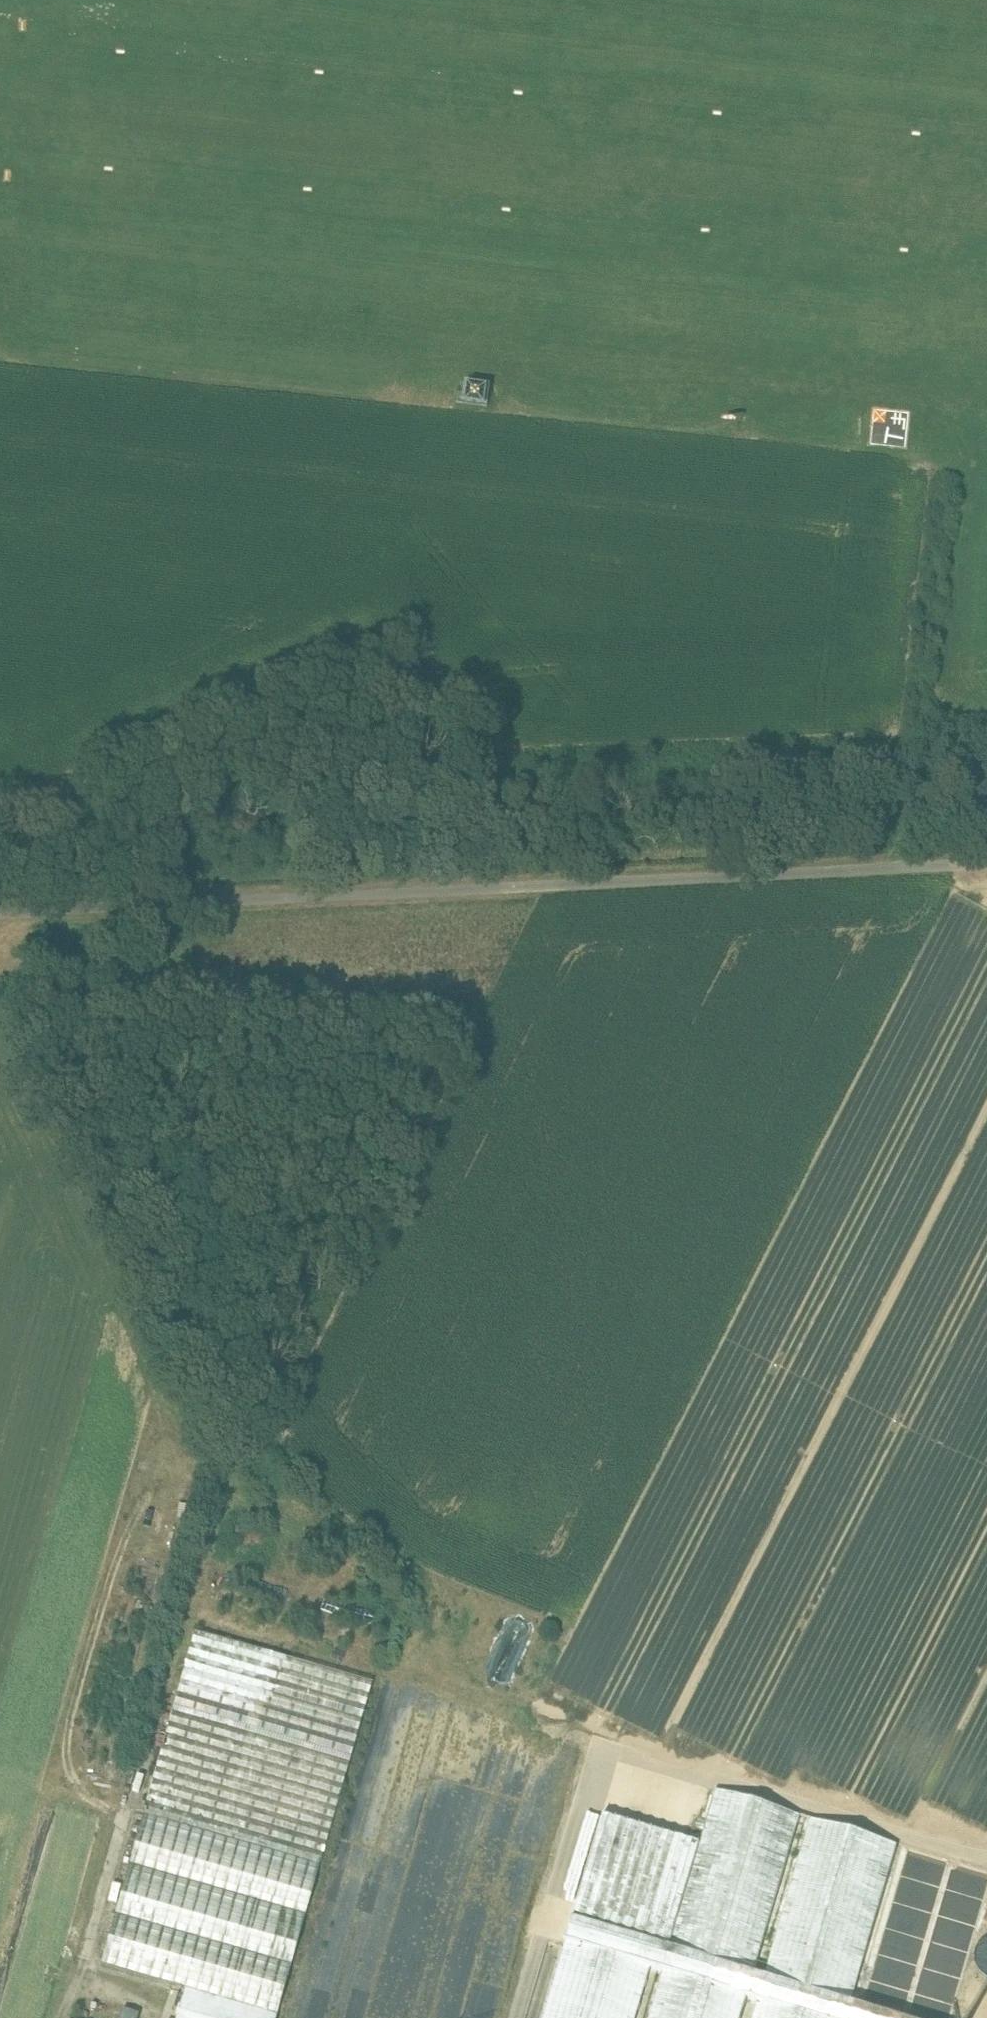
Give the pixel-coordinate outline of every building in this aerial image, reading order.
[(495,385),(472,383),(469,406),(492,409),(495,385)] [(372,1682),(195,1632),(172,1711),(349,1762),(372,1682)] [(177,2017),(275,2017),(349,1762),(172,1711),(101,1964),(185,1989),(177,2017)] [(715,1790),(699,1844),(602,1815),(542,2017),(952,2017),(986,1896),(986,1871),(715,1790)]
